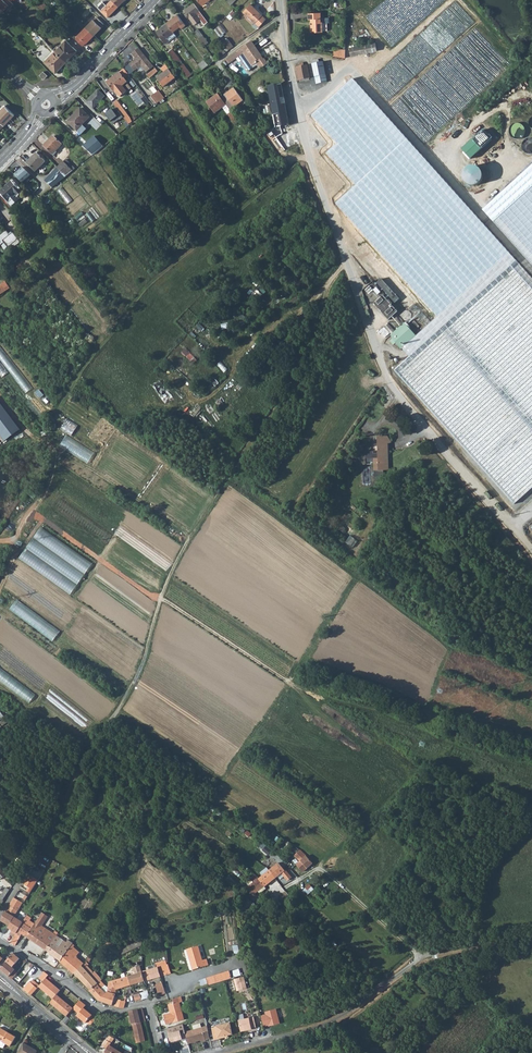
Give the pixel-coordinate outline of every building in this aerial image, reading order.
[(9,0),(0,0),(0,9),(3,12),(5,9),(7,11),(14,4),(11,2),(9,0)] [(118,6),(112,0),(111,0),(101,10),(108,17),(118,6)] [(366,15),(391,45),(443,0),(384,0),(366,15)] [(474,22),(455,2),(369,81),(388,101),(474,22)] [(204,25),(208,22),(194,3),(185,10),(186,13),(188,15),(186,16),(189,19),(194,26),(201,20),(204,25)] [(257,10),(252,5),(244,12),(255,23),(259,26),(266,19),(262,15),(262,16),(256,11),(257,10)] [(320,13),(308,14),(308,20),(312,19),(312,25),(311,25),(311,32),(323,32),(322,22),(321,22),(320,13)] [(178,15),(167,23),(173,32),(180,26),(181,29),(186,25),(184,23),(178,15)] [(24,27),(27,24),(19,16),(16,19),(24,27)] [(93,20),(85,28),(94,36),(101,28),(101,27),(104,24),(96,17),(94,20),(93,20)] [(166,44),(176,36),(173,32),(167,23),(157,31),(166,44)] [(220,24),(215,30),(221,36),(226,30),(220,24)] [(86,44),(94,36),(85,28),(78,36),(76,39),(83,46),(86,43),(86,44)] [(198,29),(194,32),(202,43),(206,40),(198,29)] [(228,40),(224,43),(229,50),(233,46),(228,40)] [(65,41),(55,51),(66,62),(76,51),(65,41)] [(258,51),(251,41),(225,59),(229,64),(243,54),(244,53),(245,54),(244,56),(247,59),(248,59),(253,66),(256,64),(257,63),(261,69),(268,64),(265,59),(264,59),(262,57),(260,59),(258,55),(258,54),(256,52),(258,51)] [(377,51),(376,43),(349,48),(351,56),(377,51)] [(493,83),(457,44),(390,105),(426,144),(493,83)] [(150,69),(153,66),(143,54),(139,48),(132,53),(136,59),(129,64),(134,71),(141,65),(146,72),(150,69)] [(172,49),(168,52),(178,65),(181,62),(172,49)] [(335,49),(334,56),(345,58),(345,49),(335,49)] [(56,73),(66,62),(55,51),(45,62),(56,73)] [(203,71),(208,66),(204,61),(199,65),(203,71)] [(327,81),(323,62),(312,63),(315,76),(322,75),(324,82),(327,81)] [(163,88),(176,78),(166,65),(161,69),(164,73),(165,75),(157,80),(163,88)] [(184,65),(180,68),(188,79),(192,76),(184,65)] [(307,65),(304,65),(300,66),(297,66),(300,80),(310,78),(307,65)] [(146,74),(148,76),(153,72),(156,70),(154,68),(146,74)] [(129,75),(124,69),(107,83),(114,92),(117,96),(120,96),(125,93),(122,90),(124,89),(122,86),(127,82),(124,79),(129,75)] [(316,83),(324,82),(322,75),(315,76),(316,83)] [(416,336),(401,349),(401,350),(407,356),(393,369),(452,433),(449,436),(519,513),(531,501),(531,278),(509,253),(417,151),(353,79),(321,108),(348,139),(319,164),(374,225),(352,244),(390,285),(427,326),(416,336)] [(271,107),(276,127),(281,135),(282,134),(280,126),(289,125),(286,109),(281,84),(267,87),(271,107)] [(234,88),(221,97),(230,110),(243,101),(234,88)] [(104,97),(98,90),(87,102),(93,109),(104,97)] [(156,92),(148,98),(154,105),(162,99),(156,92)] [(236,125),(239,122),(233,113),(230,110),(221,97),(218,93),(206,102),(215,113),(223,107),(236,125)] [(117,100),(113,103),(121,113),(125,111),(117,100)] [(123,124),(126,121),(121,113),(113,103),(109,106),(123,124)] [(0,110),(0,122),(3,125),(14,115),(5,106),(0,110)] [(90,117),(80,108),(73,116),(73,117),(68,122),(76,131),(90,117)] [(130,117),(125,111),(121,113),(126,121),(129,124),(133,121),(130,117)] [(240,123),(244,128),(245,130),(248,128),(243,120),(240,123)] [(524,138),(525,125),(512,124),(511,136),(524,138)] [(276,127),(262,134),(278,156),(285,150),(277,138),(281,135),(276,127)] [(105,128),(83,146),(93,155),(96,153),(110,142),(115,137),(105,128)] [(483,130),(462,150),(471,159),(492,140),(483,130)] [(62,144),(53,136),(44,146),(54,156),(58,153),(56,151),(62,144)] [(531,154),(531,153),(531,141),(530,139),(523,147),(531,154)] [(45,162),(36,153),(27,163),(35,172),(45,162)] [(63,161),(57,168),(66,176),(68,175),(76,169),(73,166),(71,169),(63,161)] [(482,210),(531,266),(531,164),(482,210)] [(23,168),(15,175),(22,183),(30,175),(23,168)] [(45,180),(52,188),(61,181),(66,176),(57,168),(45,180)] [(0,191),(0,194),(9,204),(22,193),(11,181),(0,191)] [(360,217),(354,222),(362,231),(368,225),(360,217)] [(362,231),(354,222),(347,229),(355,237),(362,231)] [(0,236),(0,246),(5,242),(10,250),(21,242),(13,231),(10,233),(7,230),(0,236)] [(381,279),(377,283),(395,303),(400,299),(381,279)] [(5,281),(0,284),(0,294),(9,288),(5,281)] [(286,304),(289,308),(300,299),(297,295),(286,304)] [(383,295),(374,304),(388,320),(398,312),(383,295)] [(384,326),(391,334),(395,330),(388,322),(384,326)] [(410,329),(404,322),(395,330),(391,334),(389,335),(393,339),(390,341),(394,345),(396,344),(401,349),(416,336),(413,332),(414,331),(411,328),(410,329)] [(0,403),(0,435),(5,441),(20,429),(0,403)] [(66,435),(59,446),(87,464),(94,453),(66,435)] [(389,469),(389,442),(379,442),(379,451),(374,452),(374,449),(367,450),(367,451),(361,451),(361,462),(367,462),(367,457),(374,457),(374,466),(374,469),(375,469),(375,475),(385,475),(385,469),(389,469)] [(92,563),(41,528),(19,559),(70,595),(92,563)] [(17,599),(9,609),(52,641),(60,631),(17,599)] [(0,666),(0,681),(29,703),(36,694),(0,666)] [(263,849),(269,854),(272,850),(266,845),(263,849)] [(312,863),(300,850),(294,855),(300,861),(296,864),(303,871),(312,863)] [(278,863),(269,870),(275,878),(277,876),(280,879),(284,876),(287,880),(291,877),(285,870),(284,870),(278,863)] [(265,886),(275,878),(269,870),(258,879),(264,885),(265,886)] [(38,880),(28,874),(22,883),(28,887),(26,891),(29,893),(38,880)] [(257,891),(264,885),(258,879),(255,875),(250,878),(253,883),(251,885),(256,892),(257,891)] [(304,889),(308,894),(314,889),(310,883),(304,889)] [(253,894),(256,892),(251,885),(248,888),(253,894)] [(260,894),(266,888),(265,886),(264,885),(257,891),(260,894)] [(0,898),(0,899),(4,901),(9,888),(5,886),(0,898)] [(22,903),(14,898),(11,902),(10,906),(6,912),(9,914),(14,916),(22,903)] [(252,903),(249,899),(241,906),(245,910),(252,903)] [(9,925),(14,916),(10,914),(9,914),(6,912),(5,911),(0,920),(9,925)] [(40,919),(41,918),(43,913),(41,912),(38,917),(33,925),(31,928),(26,936),(46,950),(56,935),(57,932),(54,930),(53,933),(39,923),(41,921),(40,919)] [(8,938),(7,941),(10,942),(15,945),(22,933),(26,936),(31,928),(22,922),(24,919),(22,918),(20,920),(14,916),(9,925),(7,927),(12,931),(8,937),(8,938)] [(33,925),(24,919),(22,922),(31,928),(33,925)] [(46,950),(60,960),(73,943),(64,937),(63,940),(56,935),(46,950)] [(60,961),(74,973),(75,972),(84,963),(75,956),(78,953),(72,947),(74,945),(73,943),(60,960),(60,961)] [(208,964),(206,957),(202,959),(198,945),(187,948),(192,968),(208,964)] [(13,953),(11,954),(1,966),(0,967),(0,969),(12,979),(20,969),(15,963),(19,958),(13,953)] [(167,964),(166,960),(155,964),(157,968),(159,967),(161,976),(171,973),(167,964)] [(75,972),(90,989),(101,979),(94,971),(93,972),(84,962),(84,963),(75,972)] [(24,971),(26,973),(28,971),(31,967),(34,964),(31,963),(28,966),(24,971)] [(144,970),(142,970),(142,972),(145,981),(161,976),(159,967),(157,968),(155,964),(148,966),(149,970),(144,971),(144,970)] [(134,974),(128,976),(130,984),(137,982),(138,983),(145,981),(142,972),(141,972),(139,965),(132,968),(134,974)] [(230,975),(228,969),(213,974),(215,980),(230,976),(230,975)] [(39,977),(43,981),(46,978),(49,975),(48,974),(44,971),(39,977)] [(208,982),(215,980),(213,974),(206,976),(208,982)] [(244,986),(241,974),(234,976),(237,988),(244,986)] [(116,989),(130,984),(128,976),(117,979),(113,980),(116,989)] [(60,990),(46,978),(39,985),(38,986),(52,999),(57,994),(60,990)] [(101,990),(106,983),(101,979),(90,989),(89,990),(98,1000),(111,1005),(115,997),(105,993),(101,990)] [(109,981),(108,985),(107,991),(105,993),(115,997),(116,994),(116,989),(113,980),(109,981)] [(29,981),(23,988),(31,995),(37,988),(31,982),(29,981)] [(158,990),(165,989),(163,981),(155,983),(158,990)] [(73,1008),(57,994),(52,999),(51,1000),(50,1002),(67,1016),(73,1009),(73,1008)] [(163,1013),(166,1022),(173,1020),(173,1021),(184,1018),(179,1001),(182,1000),(181,995),(173,997),(174,1001),(168,1003),(171,1011),(163,1013)] [(125,1000),(117,998),(115,1006),(123,1008),(125,1000)] [(86,1005),(80,1000),(73,1008),(73,1009),(79,1014),(77,1016),(86,1023),(86,1022),(91,1025),(95,1020),(91,1016),(89,1015),(89,1013),(84,1008),(86,1005)] [(141,1022),(146,1021),(142,1008),(129,1011),(132,1024),(136,1043),(145,1041),(141,1022)] [(279,1024),(275,1009),(265,1012),(266,1014),(261,1016),(264,1026),(269,1024),(269,1026),(279,1024)] [(256,1027),(254,1017),(238,1021),(241,1032),(252,1029),(252,1028),(256,1027)] [(201,1041),(205,1040),(205,1038),(203,1031),(207,1030),(206,1025),(201,1027),(200,1023),(192,1025),(193,1029),(184,1031),(187,1039),(188,1043),(200,1039),(201,1041)] [(215,1028),(211,1029),(214,1041),(223,1039),(223,1037),(226,1036),(232,1035),(229,1024),(215,1027),(215,1028)] [(187,1039),(184,1031),(182,1025),(166,1029),(170,1043),(187,1039)] [(1,1027),(0,1029),(0,1047),(2,1048),(4,1048),(6,1044),(11,1047),(17,1037),(1,1027)] [(114,1037),(110,1045),(109,1044),(104,1052),(106,1052),(122,1052),(119,1051),(123,1043),(119,1041),(119,1040),(114,1037)] [(26,1045),(25,1046),(23,1044),(18,1052),(37,1052),(38,1051),(26,1045)]
